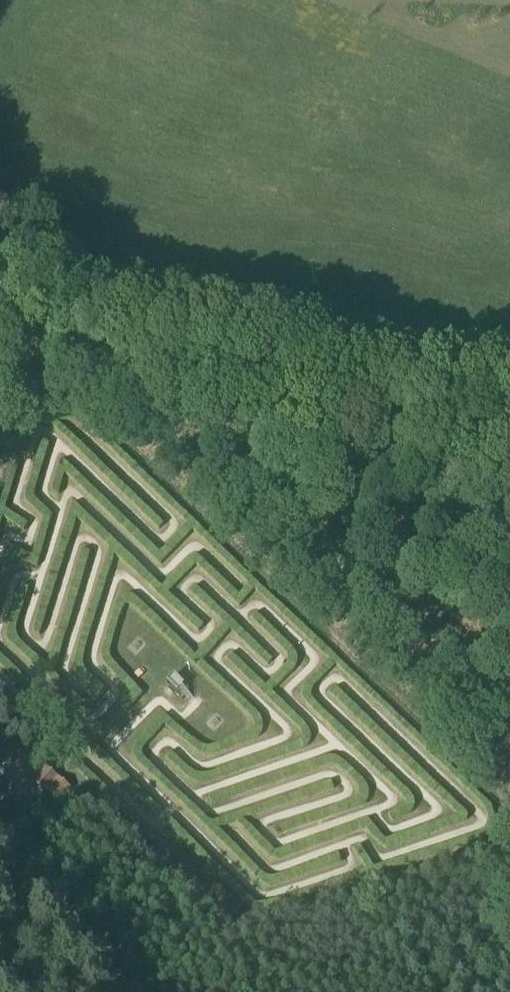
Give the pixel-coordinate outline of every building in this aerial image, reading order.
[(69,788),(44,766),(31,781),(56,803),(69,788)]
